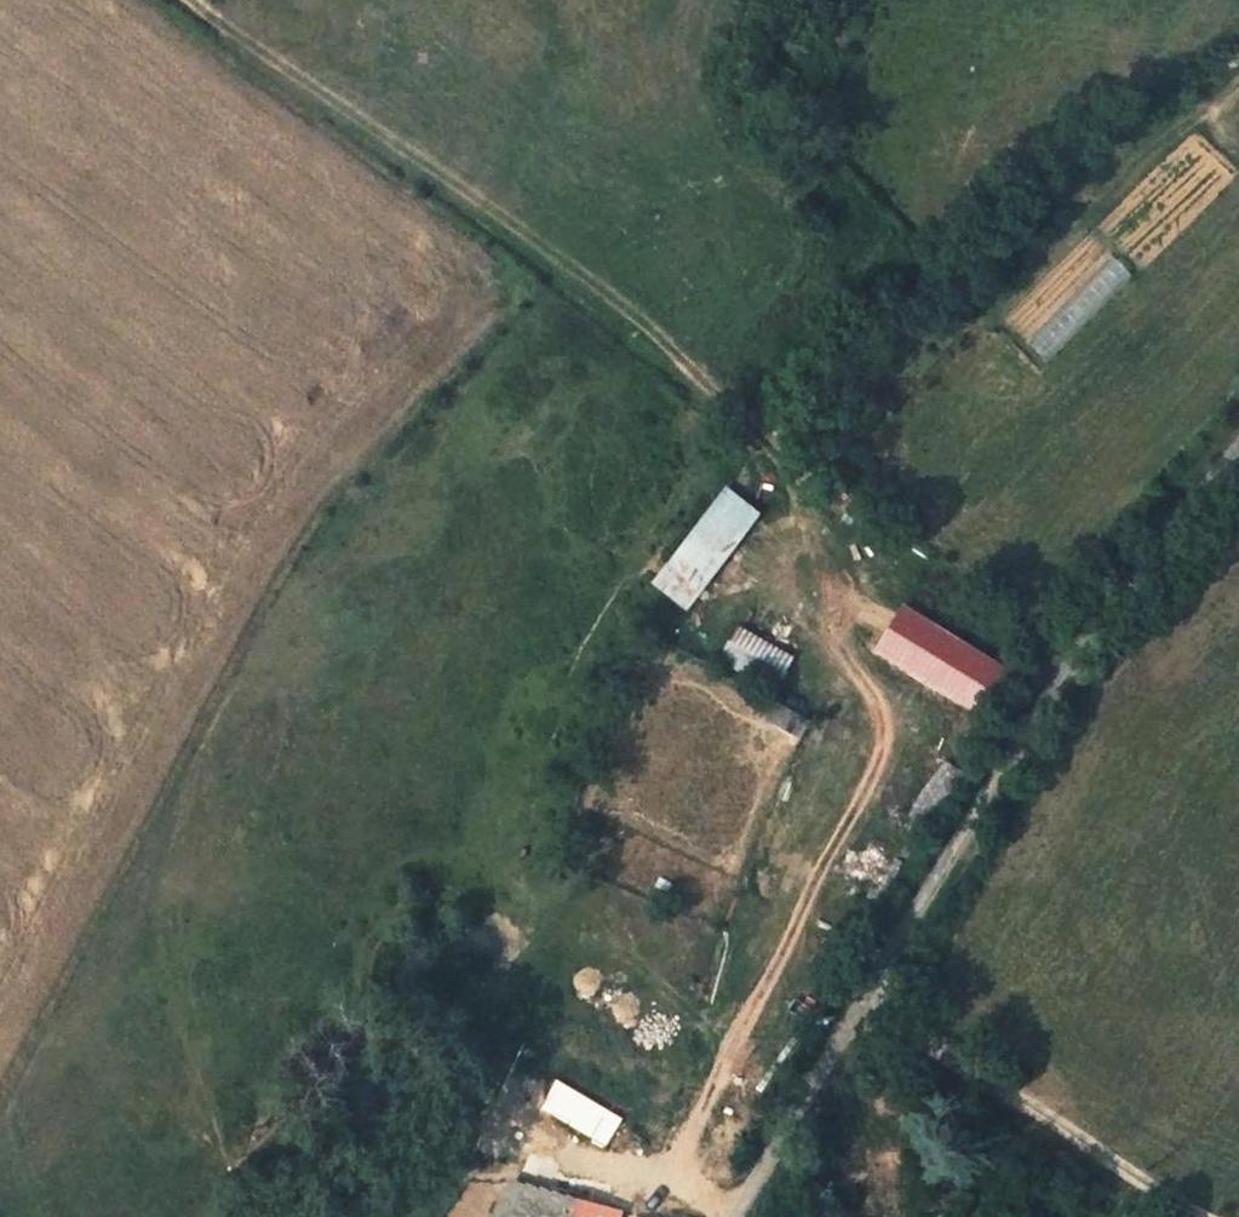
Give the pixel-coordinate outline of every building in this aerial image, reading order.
[(1050,363),(1131,274),(1091,238),(1010,327),(1050,363)] [(727,485),(652,582),(688,609),(761,512),(727,485)] [(978,710),(984,713),(1012,664),(912,604),(883,653),(978,710)] [(740,623),(719,658),(776,691),(795,654),(740,623)] [(765,718),(802,737),(810,719),(774,700),(765,718)] [(583,1104),(616,1119),(624,1098),(593,1084),(583,1104)] [(622,1212),(512,1183),(495,1216),(621,1216),(622,1212)]
